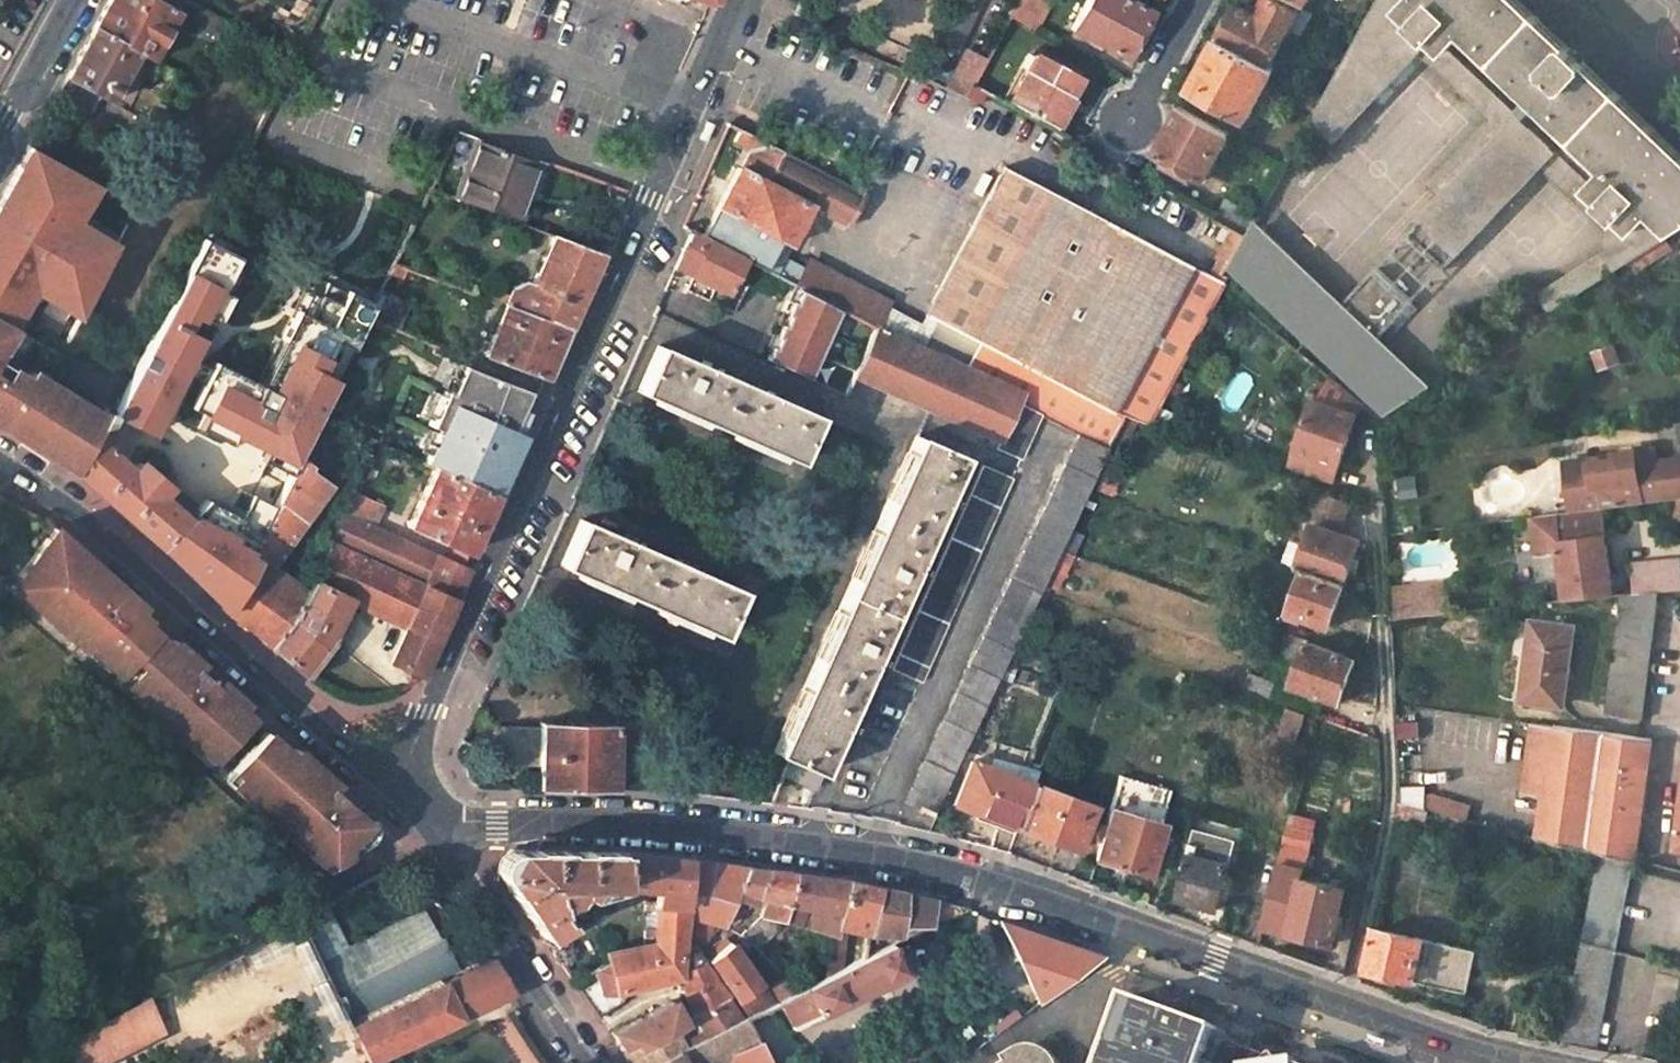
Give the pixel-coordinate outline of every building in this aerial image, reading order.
[(95,25),(138,49),(153,58),(178,11),(158,0),(109,0),(108,2),(95,25)] [(1048,0),(1015,0),(1007,15),(1033,29),(1048,0)] [(1123,0),(1083,0),(1068,27),(1120,57),(1144,12),(1123,0)] [(1303,3),(1298,0),(1269,0),(1257,20),(1235,8),(1216,42),(1266,68),(1303,3)] [(1314,116),(1332,135),(1420,48),(1489,115),(1427,181),(1442,196),(1520,113),(1449,44),(1446,47),(1434,35),(1431,38),(1414,21),(1416,18),(1401,5),(1406,0),(1379,0),(1314,116)] [(1401,5),(1416,18),(1414,21),(1431,38),(1434,35),(1446,47),(1449,44),(1465,29),(1608,168),(1593,183),(1589,187),(1601,199),(1600,201),(1617,219),(1619,216),(1632,229),(1652,209),(1674,232),(1679,229),(1679,151),(1525,0),(1406,0),(1401,5)] [(205,9),(197,23),(225,38),(232,24),(205,9)] [(110,100),(138,49),(95,25),(74,64),(55,98),(88,117),(100,95),(110,100)] [(1266,68),(1216,42),(1189,92),(1246,123),(1273,72),(1266,68)] [(963,97),(984,57),(966,48),(945,87),(963,97)] [(1061,111),(1057,108),(1074,77),(1066,73),(1064,76),(1029,57),(1019,73),(1016,71),(1008,84),(1011,86),(1002,104),(1050,130),(1061,111)] [(1161,145),(1156,154),(1202,181),(1228,134),(1181,109),(1161,145)] [(1520,113),(1442,196),(1420,220),(1457,256),(1542,166),(1558,149),(1520,113)] [(1246,237),(1232,230),(1207,275),(1001,168),(930,306),(939,311),(929,331),(885,307),(887,303),(813,263),(810,268),(788,256),(813,208),(821,212),(820,214),(847,227),(863,197),(739,129),(733,140),(752,151),(742,170),(740,169),(705,238),(742,258),(801,289),(843,311),(855,318),(876,328),(862,358),(853,378),(997,444),(1016,403),(1039,415),(1077,435),(1105,450),(1112,436),(1121,416),(1132,420),(1147,426),(1220,282),(1231,262),(1246,237)] [(542,158),(485,134),(460,192),(518,217),(542,158)] [(30,336),(62,353),(68,342),(88,304),(138,207),(29,145),(0,198),(0,320),(30,336)] [(1657,243),(1666,238),(1674,232),(1652,209),(1632,229),(1619,216),(1617,219),(1600,201),(1601,199),(1589,187),(1593,183),(1558,149),(1542,166),(1604,226),(1602,252),(1535,294),(1547,313),(1634,258),(1657,243)] [(1232,230),(1246,237),(1253,225),(1257,218),(1224,199),(1213,219),(1232,230)] [(1231,262),(1309,337),(1389,413),(1425,391),(1376,343),(1339,308),(1253,225),(1246,237),(1231,262)] [(705,238),(690,230),(672,269),(725,293),(742,258),(705,238)] [(208,231),(115,414),(151,432),(181,373),(190,355),(198,339),(206,343),(247,263),(237,258),(242,248),(208,231)] [(513,284),(510,291),(506,301),(566,327),(583,288),(600,251),(554,231),(530,283),(522,280),(513,284)] [(1666,238),(1657,243),(1663,252),(1672,247),(1666,238)] [(1663,252),(1657,243),(1634,258),(1642,266),(1663,252)] [(1378,268),(1339,308),(1376,343),(1415,303),(1378,268)] [(259,459),(291,475),(297,463),(334,387),(370,313),(373,306),(321,279),(315,292),(302,285),(291,307),(295,310),(280,338),(283,340),(260,385),(213,361),(211,366),(202,384),(190,407),(204,414),(197,428),(235,447),(241,436),(265,448),(259,459)] [(506,301),(510,291),(496,285),(491,295),(506,301)] [(373,306),(370,313),(403,327),(415,302),(382,287),(373,306)] [(843,311),(801,289),(795,302),(793,301),(786,315),(789,316),(784,327),(781,325),(775,338),(778,339),(772,350),(770,349),(764,363),(812,385),(843,311)] [(545,376),(566,327),(506,301),(484,349),(545,376)] [(108,316),(88,304),(68,342),(89,353),(108,316)] [(0,320),(0,426),(5,429),(55,460),(74,471),(98,434),(101,430),(105,434),(114,417),(31,370),(20,392),(5,385),(30,336),(0,320)] [(1609,345),(1593,350),(1598,367),(1614,362),(1609,345)] [(656,346),(635,394),(794,463),(814,417),(656,346)] [(190,355),(181,373),(202,384),(211,366),(190,355)] [(1325,374),(1315,400),(1357,415),(1360,406),(1325,374)] [(1333,480),(1357,415),(1315,400),(1313,399),(1295,449),(1314,456),(1309,471),(1333,480)] [(1016,403),(997,444),(995,449),(1019,460),(1039,415),(1016,403)] [(1121,416),(1112,436),(1123,441),(1132,420),(1121,416)] [(159,545),(163,546),(195,510),(194,509),(197,505),(169,479),(167,481),(143,460),(138,460),(133,466),(98,434),(74,471),(122,512),(159,545)] [(962,456),(915,435),(771,750),(789,758),(822,772),(962,456)] [(1077,435),(902,803),(932,816),(1058,549),(1068,529),(1105,450),(1077,435)] [(431,443),(424,458),(436,463),(460,474),(467,459),(431,443)] [(1289,464),(1309,471),(1314,456),(1295,449),(1289,464)] [(1570,512),(1602,508),(1658,501),(1674,499),(1679,499),(1679,456),(1678,456),(1663,478),(1647,481),(1645,471),(1651,472),(1656,464),(1655,449),(1615,453),(1615,456),(1590,459),(1591,470),(1581,482),(1567,483),(1570,512)] [(1663,478),(1678,456),(1656,464),(1651,472),(1645,471),(1647,481),(1663,478)] [(1565,461),(1567,483),(1581,482),(1591,470),(1590,459),(1565,461)] [(331,487),(297,463),(291,475),(276,506),(269,522),(274,526),(253,551),(260,557),(227,609),(225,612),(237,620),(254,629),(273,646),(301,612),(312,591),(277,567),(331,487)] [(436,463),(411,521),(458,542),(471,548),(478,532),(497,490),(460,474),(436,463)] [(890,667),(919,680),(1011,479),(982,466),(890,667)] [(269,522),(276,506),(238,488),(227,509),(206,499),(195,510),(163,546),(177,560),(227,609),(260,557),(253,551),(274,526),(269,522)] [(389,503),(359,489),(350,509),(380,523),(389,503)] [(1350,507),(1312,493),(1303,520),(1341,534),(1350,507)] [(325,562),(317,580),(354,598),(408,623),(442,552),(380,523),(350,509),(348,508),(325,562)] [(1563,577),(1567,602),(1614,597),(1607,548),(1593,550),(1592,541),(1606,539),(1602,508),(1570,512),(1531,516),(1539,579),(1563,577)] [(738,591),(579,520),(558,566),(718,638),(738,591)] [(1340,536),(1341,534),(1303,520),(1302,522),(1340,536)] [(1344,584),(1359,543),(1340,536),(1302,522),(1295,543),(1282,538),(1279,547),(1292,552),(1288,564),(1296,567),(1344,584)] [(111,671),(151,627),(138,615),(141,612),(87,567),(91,562),(46,523),(0,574),(0,577),(83,652),(86,649),(111,671)] [(1068,529),(1058,549),(1073,555),(1083,536),(1068,529)] [(458,542),(451,556),(465,562),(471,548),(458,542)] [(451,556),(442,552),(408,623),(394,653),(424,668),(439,635),(472,566),(465,562),(451,556)] [(1631,565),(1634,595),(1661,593),(1679,591),(1679,560),(1631,565)] [(1329,626),(1344,584),(1296,567),(1282,608),(1329,626)] [(354,598),(317,580),(312,591),(301,612),(273,646),(289,660),(306,675),(338,636),(337,635),(354,598)] [(1448,581),(1388,586),(1389,598),(1390,618),(1451,611),(1448,581)] [(1661,593),(1634,595),(1626,596),(1608,713),(1643,719),(1661,593)] [(151,627),(111,671),(147,704),(143,708),(186,747),(190,742),(206,757),(237,722),(246,713),(235,703),(163,638),(151,627)] [(1575,634),(1534,627),(1523,703),(1563,708),(1575,634)] [(168,633),(163,638),(235,703),(239,698),(168,633)] [(1309,640),(1293,634),(1284,659),(1300,664),(1293,686),(1339,703),(1355,660),(1308,642),(1309,640)] [(111,671),(107,675),(143,708),(147,704),(111,671)] [(1250,671),(1245,686),(1272,696),(1278,681),(1250,671)] [(1284,720),(1302,727),(1308,712),(1290,706),(1284,720)] [(261,727),(246,713),(237,722),(253,736),(261,727)] [(1362,755),(1370,735),(1317,716),(1312,737),(1362,755)] [(536,728),(489,728),(488,761),(518,761),(518,766),(536,767),(537,790),(613,790),(612,724),(536,723),(536,728)] [(285,749),(261,727),(253,736),(222,771),(322,863),(340,852),(337,847),(361,819),(285,749)] [(1533,728),(1523,794),(1545,798),(1555,731),(1533,728)] [(1650,745),(1604,738),(1555,731),(1545,798),(1539,838),(1602,853),(1634,861),(1650,745)] [(190,742),(186,747),(202,761),(206,757),(190,742)] [(290,744),(285,749),(361,819),(337,847),(340,852),(359,839),(364,834),(367,827),(367,820),(365,814),(363,812),(319,771),(290,744)] [(1015,827),(1033,780),(970,757),(952,803),(1015,827)] [(814,790),(822,772),(789,758),(782,776),(814,790)] [(222,771),(219,774),(318,865),(322,863),(222,771)] [(1163,823),(1169,805),(1173,789),(1124,776),(1099,865),(1151,879),(1167,824),(1163,823)] [(1015,827),(1073,849),(1091,802),(1033,780),(1015,827)] [(1429,813),(1401,806),(1398,819),(1425,826),(1429,813)] [(1286,840),(1312,847),(1316,833),(1290,826),(1286,840)] [(617,887),(618,855),(561,853),(507,852),(498,872),(544,938),(568,923),(562,915),(555,905),(573,893),(586,897),(617,887)] [(1233,865),(1190,852),(1177,897),(1221,909),(1233,865)] [(1602,853),(1583,945),(1615,953),(1634,861),(1602,853)] [(688,860),(618,855),(617,887),(657,890),(656,903),(681,904),(683,905),(688,860)] [(736,901),(712,899),(714,864),(703,863),(691,861),(687,907),(727,928),(736,901)] [(746,868),(714,864),(712,899),(736,901),(746,868)] [(1305,871),(1280,865),(1264,929),(1333,945),(1347,889),(1303,878),(1305,871)] [(755,908),(758,899),(766,871),(746,868),(736,901),(755,908)] [(765,900),(762,918),(788,924),(794,873),(778,871),(773,870),(767,869),(766,871),(758,899),(765,900)] [(837,935),(839,927),(850,880),(843,879),(820,876),(794,873),(788,924),(803,927),(807,910),(816,912),(812,929),(837,935)] [(869,934),(869,930),(881,888),(866,884),(850,880),(839,927),(869,934)] [(925,925),(933,901),(905,894),(881,888),(869,930),(898,932),(900,925),(923,926),(925,925)] [(301,917),(352,1021),(459,969),(426,901),(354,938),(335,900),(301,917)] [(568,923),(593,907),(588,900),(562,915),(568,923)] [(676,974),(683,905),(681,904),(656,903),(655,943),(607,954),(609,961),(587,972),(591,980),(577,987),(589,1003),(599,1017),(625,1002),(627,990),(676,974)] [(727,928),(687,907),(684,943),(702,967),(706,963),(736,1002),(746,994),(761,984),(730,944),(719,953),(727,928)] [(779,929),(762,918),(742,934),(756,948),(779,929)] [(1083,951),(1005,926),(1028,982),(1083,951)] [(1449,946),(1375,929),(1366,971),(1441,988),(1449,946)] [(681,973),(678,974),(687,999),(697,1018),(729,1001),(702,967),(684,943),(681,973)] [(891,943),(780,1001),(794,1028),(906,973),(891,943)] [(1615,953),(1583,945),(1562,1043),(1594,1050),(1615,953)] [(1475,952),(1449,946),(1441,988),(1465,994),(1475,952)] [(459,969),(352,1021),(371,1061),(502,996),(508,993),(482,957),(479,959),(459,969)] [(748,1018),(759,1012),(746,994),(736,1002),(748,1018)] [(152,998),(128,1011),(144,1045),(168,1033),(152,998)] [(1215,1030),(1127,998),(1104,1062),(1206,1062),(1209,1052),(1208,1052),(1215,1030)] [(673,1001),(610,1032),(617,1042),(622,1050),(630,1046),(633,1052),(686,1024),(673,1001)] [(729,1001),(697,1018),(707,1039),(743,1020),(729,1001)] [(68,1043),(77,1062),(106,1062),(144,1045),(128,1011),(68,1043)] [(684,1051),(689,1062),(734,1062),(760,1045),(748,1018),(743,1020),(707,1039),(698,1044),(684,1051)] [(684,1051),(698,1044),(686,1024),(633,1052),(630,1046),(622,1050),(620,1051),(626,1062),(661,1062),(684,1051)] [(1215,1030),(1208,1052),(1209,1052),(1239,1062),(1244,1062),(1251,1043),(1215,1030)] [(760,1045),(734,1062),(769,1062),(760,1045)] [(1054,1062),(1051,1058),(1047,1053),(1041,1049),(1032,1046),(1024,1045),(1015,1047),(1006,1052),(1000,1058),(999,1058),(1001,1062),(1054,1062)] [(661,1062),(689,1062),(684,1051),(661,1062)] [(1268,1051),(1257,1062),(1280,1062),(1268,1051)]
